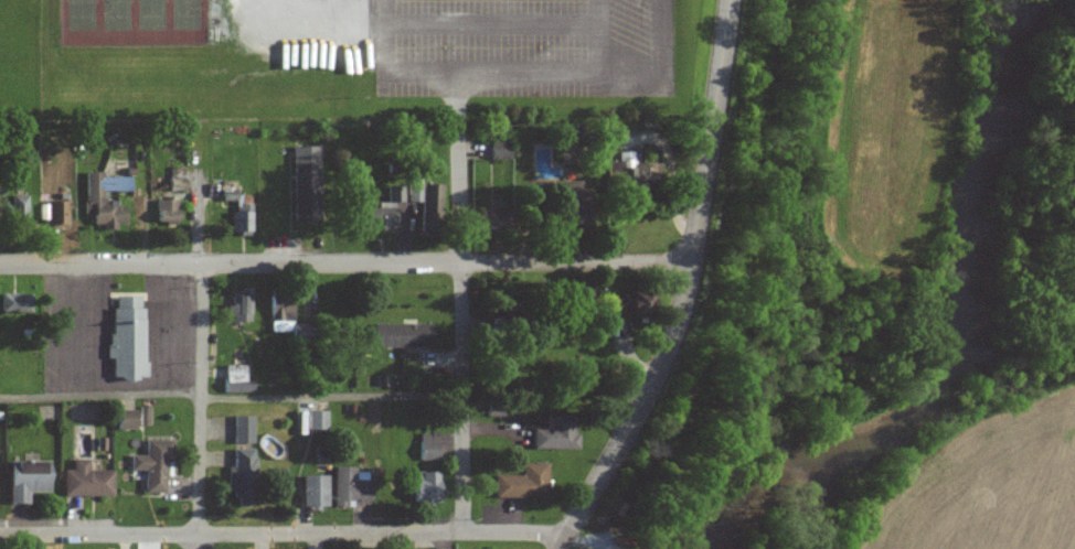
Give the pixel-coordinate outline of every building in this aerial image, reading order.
[(510,142),(491,141),(490,159),(510,160),(510,142)] [(292,221),(319,222),(320,147),(293,146),(292,221)] [(640,196),(639,152),(616,152),(617,197),(640,196)] [(84,173),(85,215),(92,215),(92,227),(117,227),(117,223),(122,223),(122,201),(103,201),(103,192),(129,191),(129,177),(101,177),(101,172),(84,173)] [(443,210),(444,185),(410,184),(410,201),(422,201),(422,217),(433,217),(433,209),(443,210)] [(394,202),(404,202),(404,186),(388,186),(388,202),(378,202),(378,208),(359,208),(359,231),(395,231),(394,202)] [(252,204),(241,204),(242,195),(222,195),(222,201),(236,201),(236,212),(231,212),(231,232),(251,233),(252,204)] [(27,196),(11,196),(12,225),(28,225),(27,196)] [(39,202),(39,220),(48,220),(49,228),(67,228),(67,202),(39,202)] [(177,224),(178,202),(157,202),(156,223),(177,224)] [(511,212),(479,211),(478,232),(511,232),(511,212)] [(230,323),(251,324),(252,291),(232,290),(232,304),(230,304),(230,323)] [(621,292),(622,316),(647,315),(646,292),(621,292)] [(0,312),(31,313),(31,295),(1,294),(0,312)] [(140,297),(115,296),(115,308),(110,308),(108,359),(110,360),(110,379),(146,380),(147,362),(143,362),(144,308),(139,308),(140,297)] [(271,333),(302,332),(302,325),(293,326),(293,298),(270,299),(271,333)] [(431,349),(431,324),(374,323),(373,347),(431,349)] [(225,393),(253,392),(253,378),(246,378),(245,365),(224,366),(225,393)] [(149,407),(140,407),(140,426),(149,426),(149,407)] [(116,429),(136,430),(137,411),(117,410),(116,429)] [(328,411),(309,412),(309,430),(329,430),(328,411)] [(579,450),(579,435),(574,435),(574,417),(545,416),(545,429),(533,429),(533,449),(579,450)] [(235,444),(254,444),(254,417),(235,417),(235,444)] [(440,434),(421,434),(420,461),(439,461),(440,434)] [(145,456),(131,456),(131,471),(145,471),(145,493),(168,493),(168,440),(145,440),(145,456)] [(234,449),(235,467),(228,467),(229,492),(236,491),(237,507),(254,507),(252,449),(234,449)] [(63,471),(63,496),(112,495),(112,471),(89,471),(88,460),(72,460),(73,471),(63,471)] [(48,462),(8,462),(9,505),(27,505),(27,493),(48,493),(48,462)] [(494,476),(494,497),(546,498),(547,464),(521,463),(521,476),(494,476)] [(334,507),(347,507),(347,501),(370,502),(371,472),(357,472),(357,468),(335,467),(334,507)] [(439,472),(410,472),(411,506),(439,505),(439,472)] [(328,476),(303,476),(303,507),(329,506),(328,476)]
